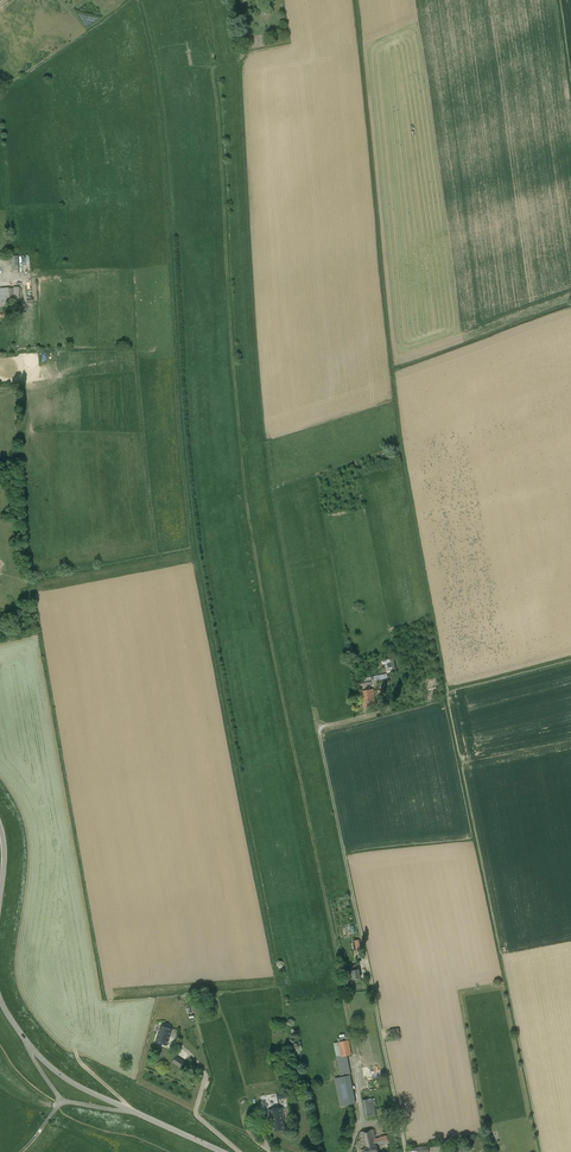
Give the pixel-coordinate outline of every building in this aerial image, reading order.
[(19,287),(0,288),(0,290),(1,300),(1,299),(1,303),(11,302),(14,302),(19,301),(19,287)] [(396,672),(394,658),(384,660),(387,673),(396,672)] [(364,681),(359,682),(364,707),(377,704),(374,689),(364,691),(364,689),(368,688),(367,685),(389,681),(387,674),(363,678),(364,681)] [(353,980),(361,978),(359,969),(351,971),(353,980)] [(167,1045),(172,1029),(161,1025),(156,1041),(167,1045)] [(390,1036),(400,1035),(399,1028),(389,1030),(390,1036)] [(350,1075),(351,1075),(347,1055),(352,1054),(349,1040),(348,1040),(348,1037),(338,1039),(338,1042),(334,1043),(340,1077),(334,1078),(340,1106),(356,1103),(350,1075)] [(173,1062),(183,1069),(187,1063),(177,1056),(173,1062)] [(365,1120),(377,1118),(373,1098),(362,1100),(365,1120)] [(274,1131),(285,1130),(283,1120),(284,1120),(283,1108),(270,1109),(271,1121),(272,1121),(274,1131)] [(376,1138),(374,1129),(360,1133),(363,1149),(361,1150),(361,1151),(379,1151),(377,1144),(383,1143),(383,1144),(388,1143),(386,1135),(381,1136),(382,1137),(376,1138)]
